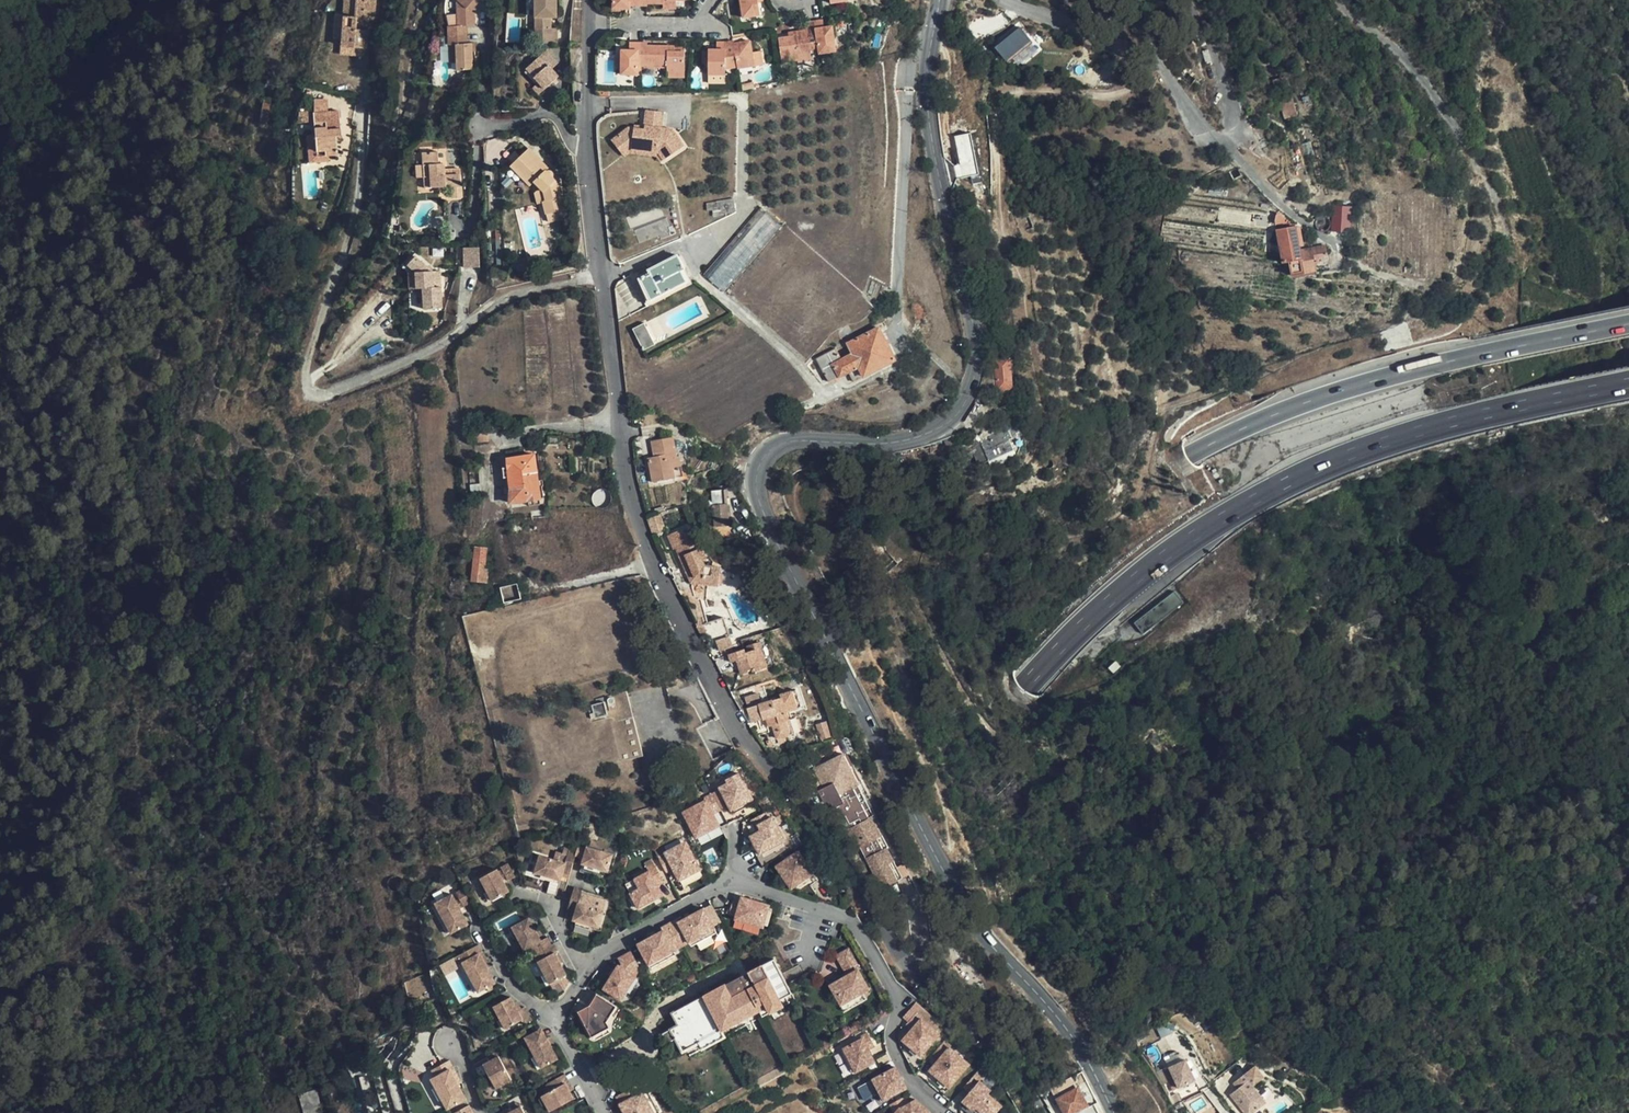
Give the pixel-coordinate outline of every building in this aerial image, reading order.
[(353,14),(342,13),(333,13),(333,37),(342,38),(342,45),(366,46),(366,19),(376,19),(377,0),(354,0),(353,14)] [(354,0),(343,0),(342,13),(353,14),(354,0)] [(458,37),(475,39),(476,30),(484,30),(485,17),(486,5),(486,4),(489,0),(466,0),(470,3),(468,28),(459,27),(458,37)] [(564,0),(541,0),(542,1),(542,21),(564,21),(564,0)] [(743,18),(752,18),(761,16),(760,2),(760,0),(741,0),(743,18)] [(994,42),(1007,60),(1034,40),(1021,22),(994,42)] [(808,37),(796,38),(796,41),(790,41),(780,43),(782,65),(798,64),(798,56),(811,55),(821,54),(822,62),(830,61),(837,61),(834,36),(826,37),(825,29),(807,30),(808,37)] [(564,48),(564,33),(542,32),(542,47),(564,48)] [(475,39),(458,37),(457,46),(463,47),(461,74),(477,75),(479,48),(474,48),(475,39)] [(690,52),(680,51),(670,51),(670,46),(652,45),(652,43),(633,42),(633,50),(626,51),(626,59),(625,67),(625,75),(644,76),(643,67),(651,67),(652,68),(673,69),(672,75),(690,75),(690,52)] [(751,44),(735,46),(734,60),(738,71),(755,68),(754,55),(751,44)] [(734,60),(735,46),(725,46),(725,52),(709,52),(708,77),(726,75),(725,70),(725,61),(734,60)] [(754,55),(755,68),(765,67),(763,54),(754,55)] [(537,73),(551,87),(557,94),(570,80),(563,72),(568,68),(556,55),(537,73)] [(798,56),(798,64),(799,66),(812,65),(811,55),(798,56)] [(725,70),(738,71),(734,60),(725,61),(725,70)] [(557,94),(551,87),(545,93),(551,99),(557,94)] [(269,124),(272,97),(264,95),(261,123),(269,124)] [(313,111),(315,133),(316,149),(326,149),(327,154),(330,154),(337,153),(336,136),(341,135),(339,109),(313,111)] [(626,141),(682,144),(674,131),(664,130),(666,113),(650,111),(649,124),(648,131),(640,131),(632,130),(623,136),(626,141)] [(973,132),(953,136),(962,176),(982,172),(973,132)] [(316,149),(315,133),(307,133),(309,162),(330,160),(330,154),(327,154),(326,149),(316,149)] [(626,141),(616,141),(615,141),(626,158),(631,155),(659,157),(663,163),(666,161),(661,154),(633,151),(626,141)] [(685,149),(682,144),(626,141),(633,151),(661,154),(666,161),(685,149)] [(527,150),(509,167),(528,188),(531,186),(542,198),(544,205),(541,207),(544,219),(556,215),(562,213),(555,187),(555,186),(552,183),(553,181),(553,178),(551,176),(549,175),(546,176),(544,174),(547,171),(527,150)] [(432,152),(416,154),(418,178),(425,178),(426,189),(446,188),(447,199),(456,198),(454,175),(439,176),(438,164),(433,165),(432,152)] [(418,178),(416,154),(408,155),(410,178),(418,178)] [(528,188),(509,167),(506,170),(520,186),(529,195),(533,201),(537,208),(541,207),(544,205),(542,198),(531,186),(528,188)] [(735,198),(707,201),(708,213),(736,209),(735,198)] [(762,208),(705,274),(725,291),(782,225),(762,208)] [(1343,240),(1345,218),(1353,219),(1353,210),(1345,210),(1345,211),(1337,210),(1335,239),(1343,240)] [(558,223),(556,215),(544,219),(547,227),(558,223)] [(1305,249),(1301,224),(1280,227),(1285,261),(1289,260),(1290,274),(1294,276),(1303,273),(1316,271),(1314,263),(1319,262),(1318,256),(1326,254),(1325,245),(1305,249)] [(480,266),(480,247),(465,247),(465,266),(480,266)] [(404,262),(404,270),(411,270),(411,278),(411,286),(418,286),(418,293),(419,306),(437,306),(436,268),(426,268),(415,253),(404,262)] [(691,280),(677,256),(654,268),(656,271),(640,279),(652,301),(691,280)] [(656,349),(643,327),(633,333),(644,355),(656,349)] [(855,352),(843,356),(838,346),(819,356),(831,379),(847,372),(852,381),(896,359),(880,327),(849,342),(855,352)] [(1012,392),(1009,357),(994,358),(997,389),(999,389),(1000,394),(1012,392)] [(1013,449),(1009,441),(1013,439),(1006,424),(985,437),(979,442),(987,460),(1013,449)] [(678,456),(675,436),(652,440),(655,456),(649,457),(654,482),(678,478),(675,466),(684,465),(682,455),(678,456)] [(524,477),(536,476),(533,456),(508,460),(511,487),(525,486),(524,477)] [(539,500),(536,476),(524,477),(525,486),(511,487),(511,490),(511,505),(539,500)] [(730,527),(726,490),(710,492),(714,529),(730,527)] [(680,581),(687,597),(693,598),(696,597),(702,594),(704,578),(717,580),(720,562),(704,559),(702,555),(705,553),(693,526),(681,531),(678,524),(665,530),(671,545),(672,544),(687,578),(680,581)] [(488,583),(489,570),(484,570),(486,556),(490,537),(482,535),(480,550),(476,550),(473,582),(488,583)] [(1142,634),(1182,602),(1173,590),(1133,622),(1142,634)] [(693,598),(688,600),(698,622),(706,619),(697,598),(693,598)] [(719,613),(706,619),(698,622),(707,643),(728,634),(719,613)] [(707,643),(714,658),(716,657),(725,653),(730,651),(728,646),(732,644),(728,634),(707,643)] [(744,649),(742,645),(731,651),(730,651),(725,653),(728,661),(735,658),(741,672),(751,667),(750,665),(755,663),(757,667),(770,661),(758,636),(746,641),(749,647),(744,649)] [(781,736),(796,730),(790,715),(798,712),(795,703),(811,697),(805,681),(788,687),(789,691),(754,704),(760,718),(771,713),(781,736)] [(641,757),(626,693),(593,701),(609,766),(641,757)] [(790,715),(796,730),(805,727),(798,712),(790,715)] [(829,752),(804,769),(814,784),(808,789),(816,800),(819,798),(822,803),(823,802),(840,828),(841,827),(852,844),(853,843),(880,884),(904,867),(829,752)] [(800,772),(804,769),(799,762),(796,765),(800,772)] [(725,804),(727,808),(749,796),(740,781),(739,781),(732,768),(720,775),(724,783),(716,787),(725,804)] [(725,804),(716,787),(708,791),(709,793),(717,809),(725,804)] [(717,809),(709,793),(701,798),(702,799),(710,814),(718,810),(717,809)] [(710,814),(702,799),(679,811),(693,838),(706,830),(705,828),(715,823),(710,814)] [(771,809),(755,818),(761,830),(758,832),(750,836),(760,854),(788,839),(771,809)] [(761,830),(755,818),(751,820),(758,832),(761,830)] [(565,872),(572,875),(577,856),(579,849),(567,846),(565,854),(570,856),(567,866),(543,858),(538,874),(550,877),(562,881),(565,872)] [(587,850),(580,847),(579,849),(577,856),(584,859),(587,850)] [(587,850),(584,859),(582,866),(594,869),(609,874),(615,855),(587,847),(587,850)] [(679,847),(663,855),(671,870),(675,878),(683,874),(685,879),(698,872),(688,852),(684,855),(679,847)] [(814,873),(800,850),(777,865),(792,887),(814,873)] [(663,855),(656,858),(664,874),(671,870),(663,855)] [(663,882),(652,863),(645,867),(647,871),(655,886),(663,882)] [(518,876),(511,864),(503,868),(510,881),(518,876)] [(594,869),(582,866),(580,874),(591,877),(594,869)] [(511,892),(499,870),(483,878),(495,901),(511,892)] [(655,886),(647,871),(633,879),(638,889),(630,893),(638,909),(660,897),(655,886)] [(683,874),(675,878),(677,883),(685,879),(683,874)] [(558,898),(562,881),(550,877),(545,894),(558,898)] [(472,902),(464,888),(457,892),(465,906),(472,902)] [(576,890),(572,902),(571,906),(580,909),(582,905),(585,892),(576,890)] [(439,902),(454,930),(455,931),(470,924),(454,893),(439,901),(439,902)] [(744,895),(742,900),(738,914),(737,918),(765,926),(771,904),(744,895)] [(738,914),(742,900),(735,898),(730,912),(738,914)] [(451,932),(454,930),(439,902),(436,904),(451,932)] [(582,905),(580,909),(577,922),(603,930),(607,912),(582,905)] [(701,908),(676,922),(687,942),(712,928),(701,908)] [(678,947),(687,942),(676,922),(674,918),(665,923),(678,947)] [(532,947),(541,942),(529,919),(512,927),(524,951),(532,947)] [(670,951),(678,947),(665,923),(657,927),(659,931),(670,951)] [(712,928),(687,942),(690,946),(714,932),(712,928)] [(670,951),(659,931),(635,944),(646,964),(670,951)] [(532,947),(536,955),(551,947),(553,947),(549,938),(541,942),(532,947)] [(857,962),(845,942),(831,951),(843,971),(856,963),(857,962)] [(551,947),(536,955),(540,963),(556,956),(551,947)] [(485,958),(480,948),(466,955),(470,964),(465,966),(481,996),(482,999),(497,991),(489,976),(481,960),(485,958)] [(619,964),(618,966),(629,974),(638,969),(628,950),(615,958),(619,964)] [(673,955),(670,951),(646,964),(649,969),(673,955)] [(466,955),(456,961),(477,999),(481,996),(465,966),(470,964),(466,955)] [(568,979),(556,956),(540,963),(553,987),(568,979)] [(494,973),(485,958),(481,960),(489,976),(494,973)] [(788,993),(768,959),(724,985),(672,1015),(677,1025),(660,1035),(666,1045),(674,1040),(682,1054),(778,999),(788,993)] [(843,971),(826,980),(837,999),(861,985),(867,982),(856,963),(843,971)] [(618,966),(615,965),(601,988),(618,999),(633,976),(629,974),(618,966)] [(861,985),(837,999),(842,1006),(865,992),(861,985)] [(615,1007),(596,995),(589,1007),(577,1013),(590,1039),(593,1037),(605,1031),(607,1030),(604,1024),(609,1016),(615,1007)] [(524,1020),(518,1009),(512,999),(496,1007),(507,1028),(524,1020)] [(778,999),(682,1054),(685,1060),(781,1004),(778,999)] [(524,1020),(525,1021),(533,1017),(526,1005),(518,1009),(524,1020)] [(618,1009),(615,1007),(609,1016),(613,1018),(618,1009)] [(919,1019),(921,1017),(915,1011),(906,1021),(913,1027),(919,1019)] [(938,1034),(919,1019),(913,1027),(908,1033),(907,1041),(911,1044),(909,1047),(919,1056),(938,1034)] [(865,1026),(858,1031),(860,1034),(865,1044),(873,1039),(865,1026)] [(528,1037),(538,1055),(545,1067),(559,1059),(548,1038),(545,1039),(540,1030),(528,1037)] [(605,1031),(593,1037),(595,1041),(607,1035),(605,1031)] [(860,1034),(842,1044),(854,1065),(872,1055),(865,1044),(860,1034)] [(951,1044),(945,1039),(934,1053),(940,1058),(948,1047),(951,1044)] [(842,1044),(838,1046),(851,1068),(854,1065),(842,1044)] [(964,1060),(948,1047),(940,1058),(932,1067),(938,1073),(935,1077),(949,1087),(961,1071),(958,1068),(964,1060)] [(545,1067),(538,1055),(533,1057),(539,1070),(545,1067)] [(1194,1081),(1189,1058),(1171,1063),(1177,1085),(1194,1081)] [(497,1060),(481,1069),(485,1077),(494,1092),(509,1084),(497,1060)] [(961,1071),(968,1063),(964,1060),(958,1068),(961,1071)] [(449,1070),(453,1077),(456,1076),(449,1063),(448,1063),(447,1063),(440,1067),(442,1074),(449,1070)] [(894,1065),(873,1077),(885,1098),(906,1087),(894,1065)] [(434,1078),(442,1074),(440,1067),(431,1071),(434,1078)] [(938,1073),(932,1067),(929,1071),(935,1077),(938,1073)] [(485,1077),(481,1069),(475,1072),(479,1080),(485,1077)] [(447,1081),(453,1077),(449,1070),(442,1074),(444,1082),(447,1081)] [(976,1072),(963,1088),(969,1092),(979,1080),(981,1076),(976,1072)] [(457,1086),(453,1077),(447,1081),(444,1082),(442,1074),(434,1078),(430,1080),(446,1111),(466,1101),(457,1086)] [(873,1077),(867,1080),(874,1093),(875,1092),(880,1101),(885,1098),(873,1077)] [(545,1086),(549,1095),(554,1092),(563,1087),(559,1078),(545,1086)] [(979,1080),(969,1092),(961,1102),(973,1111),(975,1109),(980,1112),(995,1112),(1001,1105),(987,1094),(991,1089),(979,1080)] [(614,1096),(618,1104),(641,1091),(642,1090),(638,1083),(614,1096)] [(1249,1098),(1255,1092),(1258,1090),(1254,1085),(1245,1092),(1249,1098)] [(1077,1087),(1056,1098),(1065,1112),(1072,1112),(1087,1104),(1077,1087)] [(317,1089),(302,1093),(307,1112),(323,1112),(317,1089)] [(564,1089),(555,1093),(560,1103),(564,1110),(572,1105),(564,1089)] [(641,1091),(653,1112),(658,1112),(645,1089),(641,1091)] [(618,1104),(623,1112),(653,1112),(641,1091),(618,1104)] [(1255,1092),(1249,1098),(1241,1105),(1248,1112),(1273,1112),(1255,1092)] [(550,1096),(541,1101),(547,1112),(557,1112),(564,1110),(560,1103),(555,1093),(550,1096)] [(917,1097),(900,1107),(895,1112),(928,1112),(931,1109),(917,1097)]
